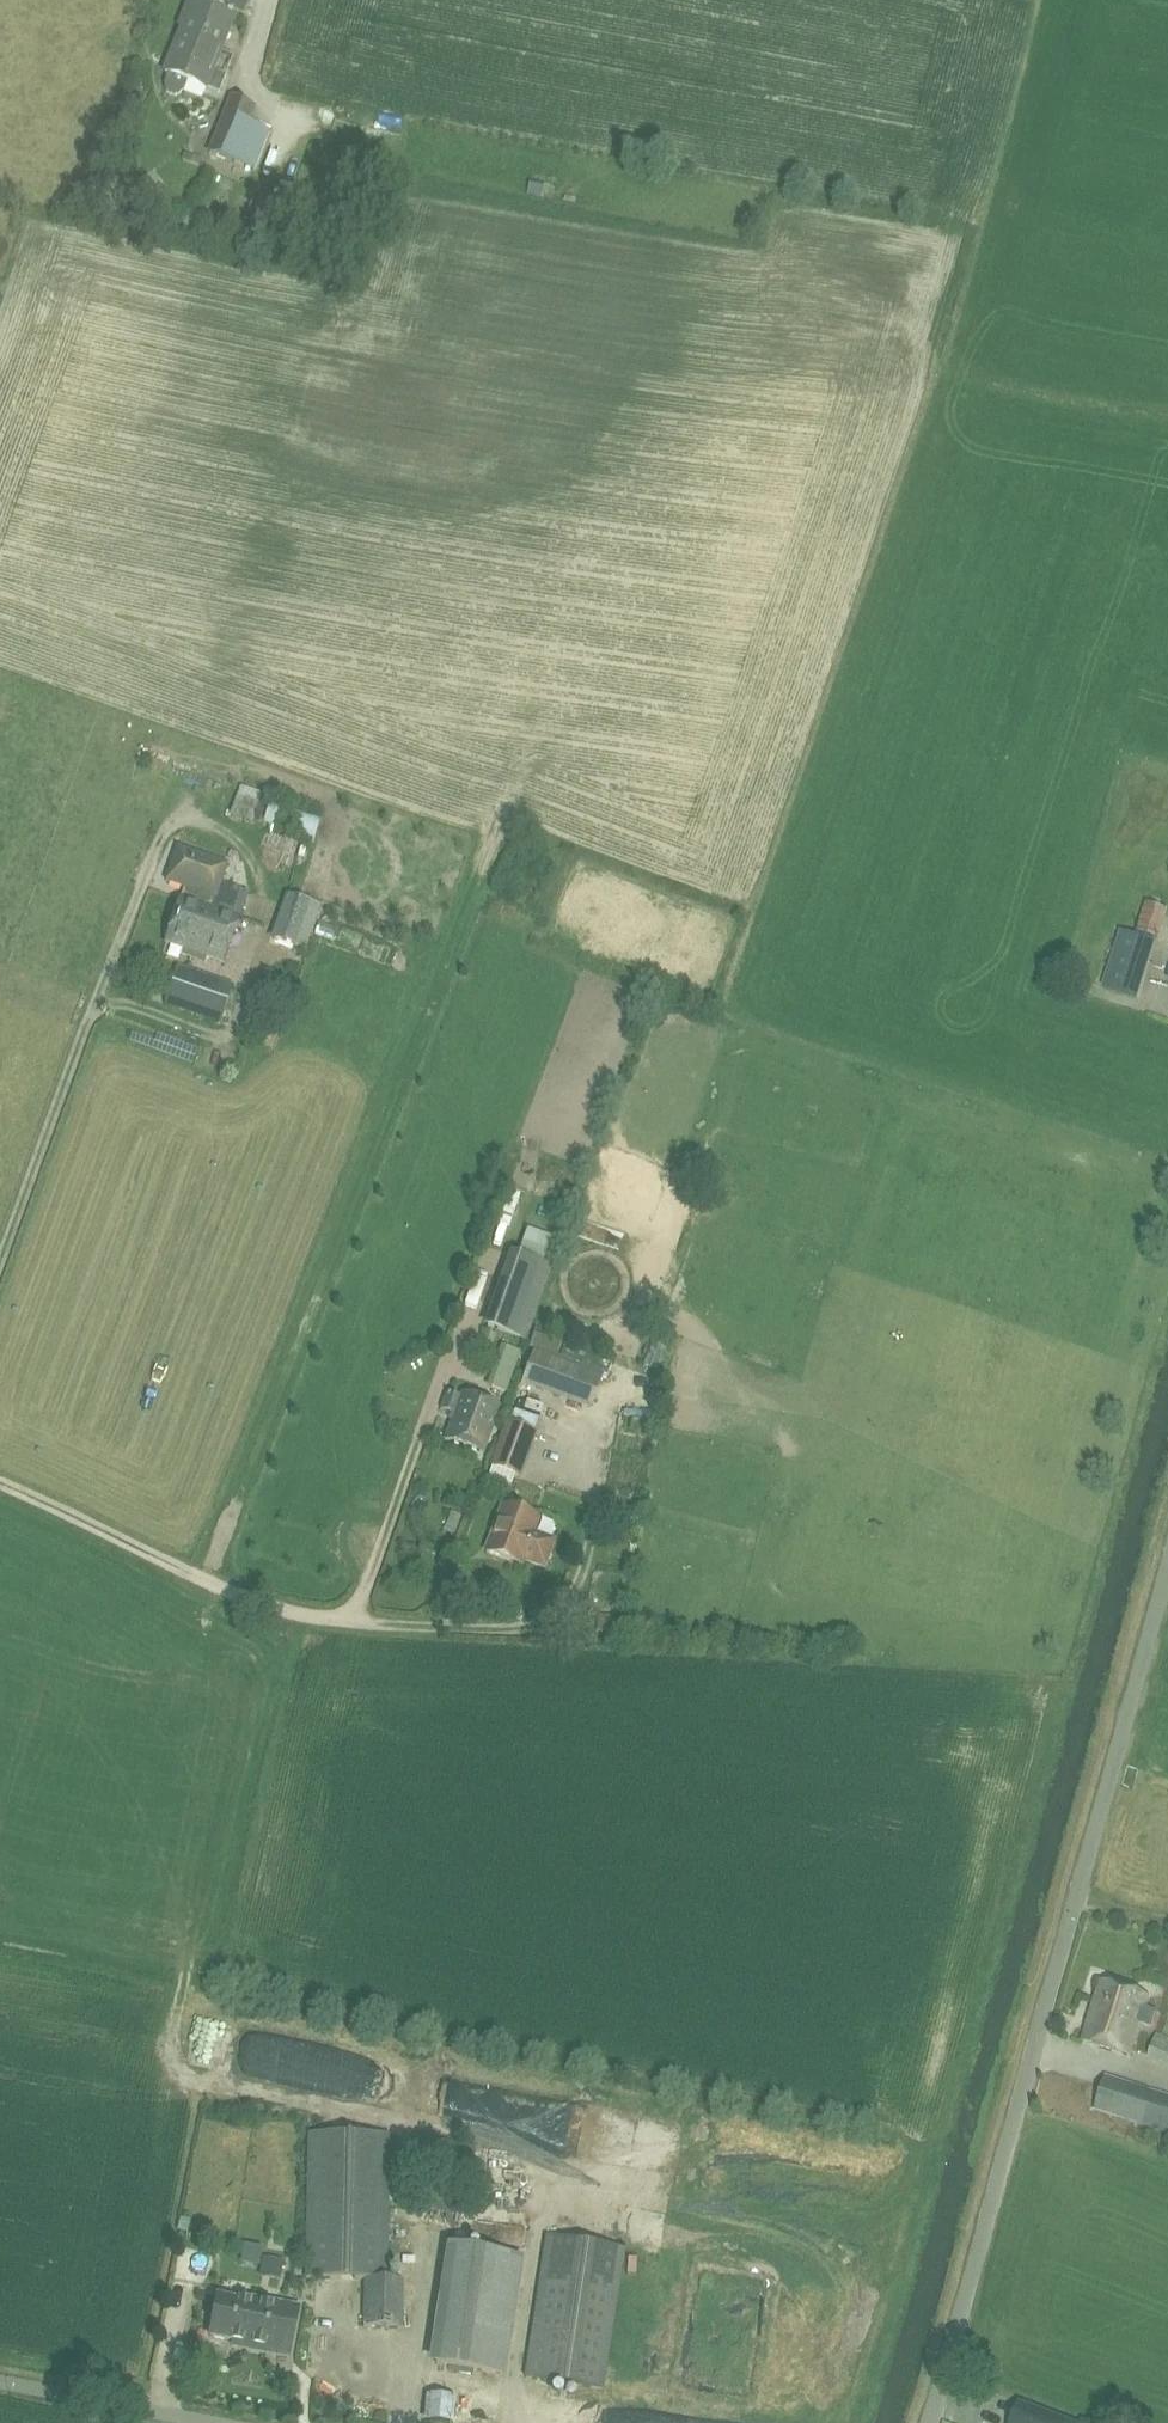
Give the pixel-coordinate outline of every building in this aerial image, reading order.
[(248,0),(213,0),(243,12),(248,0)] [(219,54),(233,19),(188,1),(178,26),(181,27),(177,37),(219,54)] [(168,74),(164,83),(164,87),(165,91),(168,94),(172,96),(176,96),(180,94),(183,91),(187,81),(219,94),(225,76),(213,71),(219,54),(177,37),(164,72),(168,74)] [(229,97),(207,153),(233,163),(252,170),(267,130),(248,123),(255,106),(229,97)] [(236,780),(225,808),(251,819),(263,790),(236,780)] [(321,816),(271,799),(262,825),(313,842),(321,816)] [(180,897),(165,942),(220,961),(223,962),(224,961),(239,917),(240,918),(249,891),(221,882),(228,863),(177,845),(165,881),(184,888),(180,897)] [(1151,931),(1160,904),(1141,898),(1132,925),(1151,931)] [(320,907),(302,901),(295,922),(278,916),(270,938),(305,950),(320,907)] [(1119,930),(1101,986),(1135,998),(1154,941),(1119,930)] [(221,1024),(233,985),(177,965),(165,1005),(221,1024)] [(526,1340),(552,1266),(509,1251),(483,1325),(526,1340)] [(505,1393),(520,1352),(500,1345),(485,1386),(505,1393)] [(520,1384),(590,1410),(603,1373),(534,1348),(520,1384)] [(483,1452),(500,1405),(461,1391),(459,1395),(446,1390),(439,1409),(453,1414),(444,1439),(483,1452)] [(616,1402),(614,1420),(647,1423),(648,1404),(616,1402)] [(505,1421),(489,1466),(492,1467),(514,1475),(521,1478),(538,1432),(534,1430),(509,1422),(505,1421)] [(541,1518),(501,1503),(483,1553),(523,1567),(524,1563),(545,1571),(557,1539),(536,1532),(541,1518)] [(607,1626),(607,1608),(592,1608),(591,1625),(607,1626)] [(1098,1980),(1080,2039),(1130,2054),(1139,2023),(1139,2022),(1149,2025),(1155,2008),(1144,2005),(1147,1995),(1098,1980)] [(1155,2032),(1146,2055),(1167,2064),(1167,2037),(1155,2032)] [(1167,2133),(1167,2094),(1103,2073),(1093,2109),(1167,2133)] [(527,2142),(619,2151),(623,2109),(531,2101),(527,2142)] [(306,2275),(363,2278),(385,2279),(386,2134),(306,2134),(306,2275)] [(423,2179),(418,2206),(462,2215),(467,2187),(423,2179)] [(603,2390),(624,2248),(545,2236),(523,2377),(603,2390)] [(504,2375),(521,2256),(446,2244),(428,2364),(504,2375)] [(264,2253),(260,2270),(274,2273),(278,2256),(264,2253)] [(402,2328),(403,2281),(363,2279),(362,2327),(402,2328)] [(217,2296),(209,2337),(243,2343),(242,2348),(288,2357),(298,2307),(252,2298),(251,2303),(217,2296)] [(427,2397),(426,2420),(453,2422),(455,2399),(427,2397)] [(1018,2401),(1010,2422),(1076,2422),(1018,2401)]
